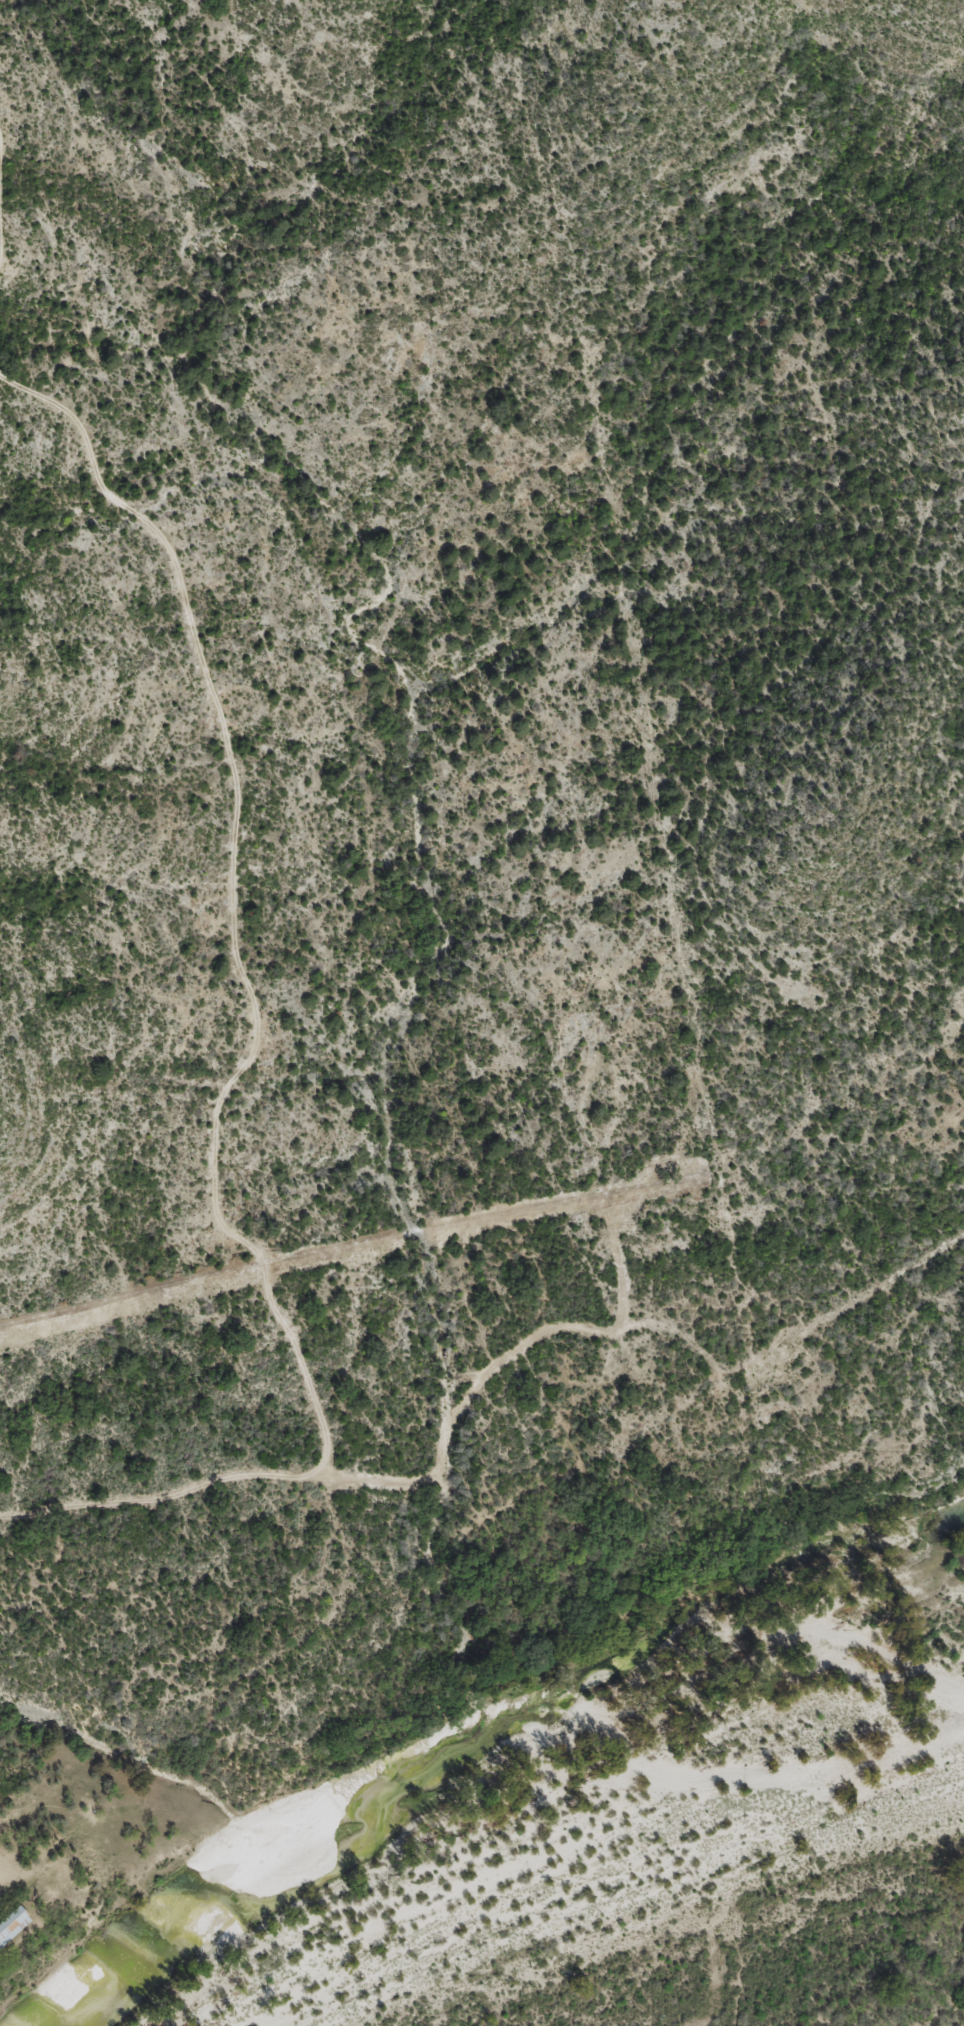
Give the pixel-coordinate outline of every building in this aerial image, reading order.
[(16,1908),(0,1921),(0,1945),(28,1923),(16,1908)]
